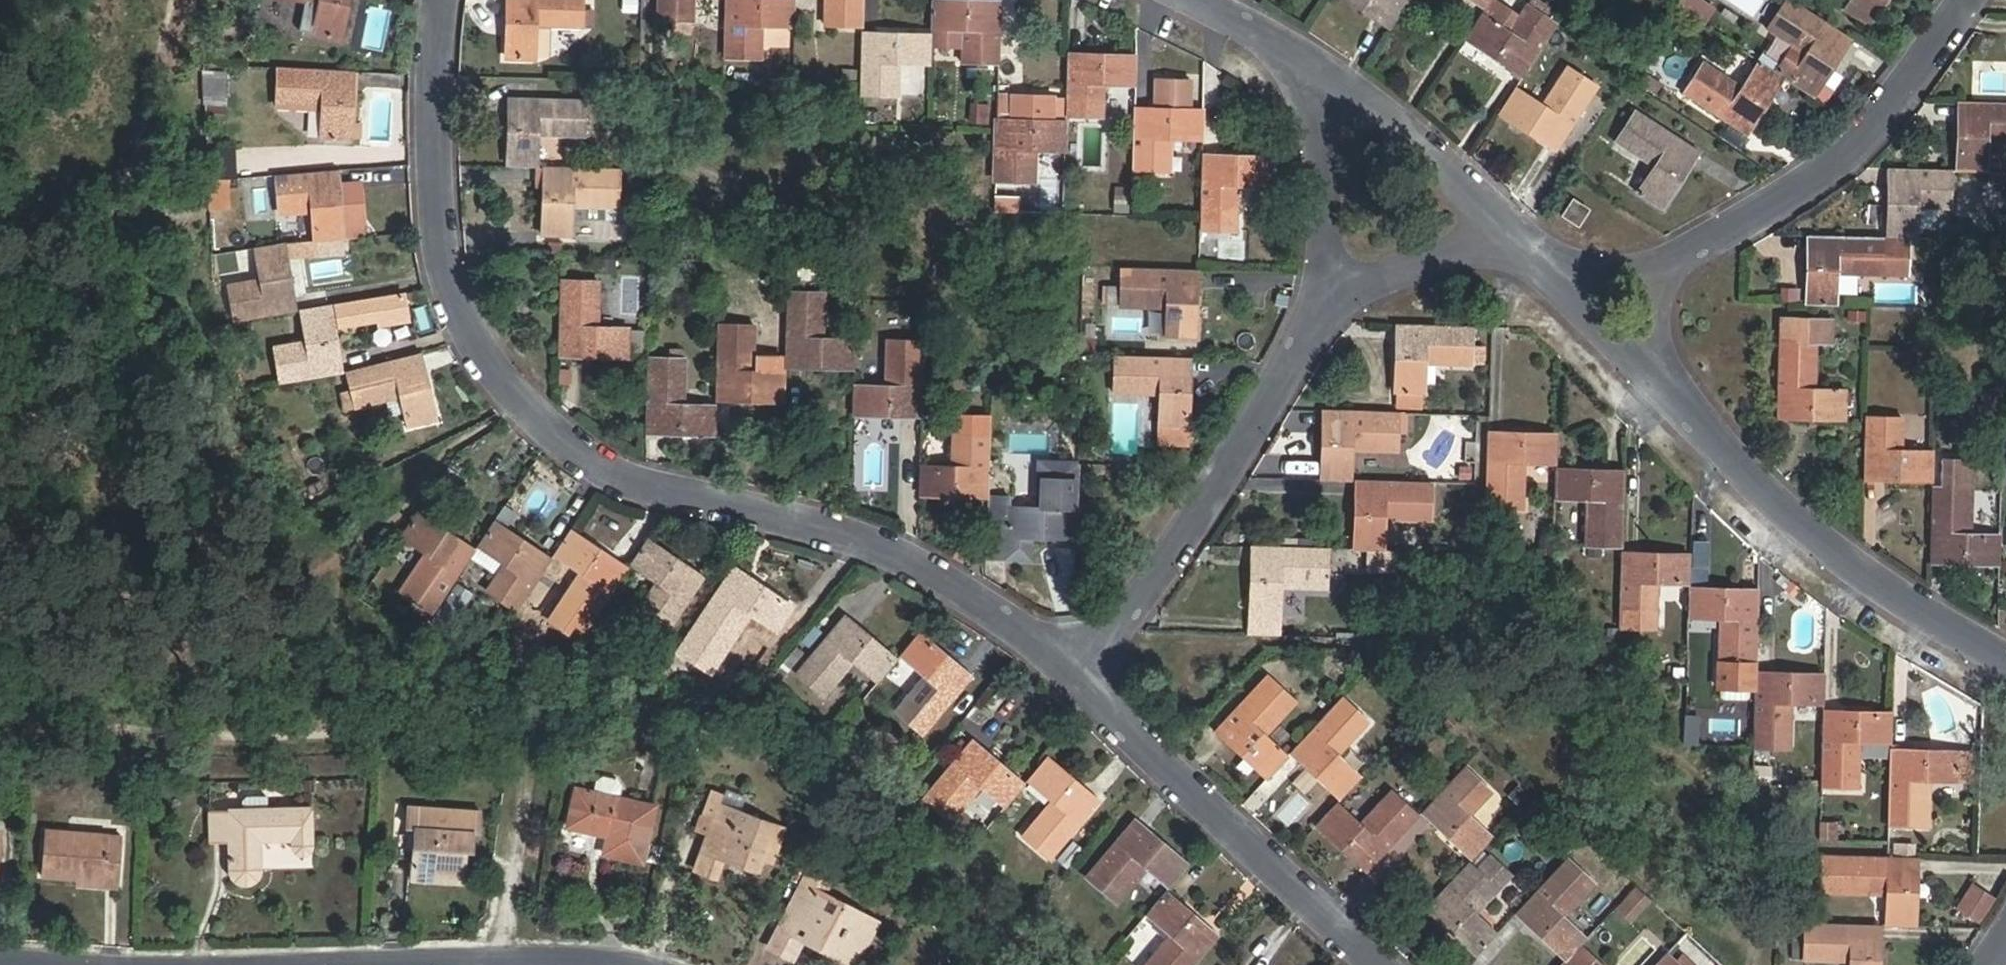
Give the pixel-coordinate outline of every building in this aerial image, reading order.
[(350,0),(306,0),(316,2),(310,33),(342,39),(350,0)] [(504,57),(535,57),(549,57),(550,27),(582,28),(582,27),(582,11),(582,0),(506,0),(504,57)] [(657,20),(694,21),(695,0),(657,0),(657,20)] [(723,56),(762,58),(762,25),(793,26),(794,0),(725,0),(723,56)] [(862,0),(825,0),(824,25),(862,25),(862,0)] [(930,33),(930,46),(960,48),(960,62),(998,64),(1000,1),(965,0),(931,0),(930,28),(930,33)] [(1389,29),(1408,0),(1344,0),(1389,29)] [(1484,9),(1464,39),(1522,77),(1556,26),(1557,24),(1545,16),(1550,8),(1538,0),(1529,0),(1519,16),(1495,0),(1490,0),(1484,9)] [(1484,9),(1490,0),(1470,0),(1484,9)] [(1676,9),(1710,21),(1717,1),(1714,0),(1680,0),(1676,9)] [(1786,79),(1795,85),(1813,96),(1851,40),(1790,0),(1784,0),(1765,28),(1803,53),(1786,79)] [(1887,0),(1849,0),(1843,9),(1870,26),(1887,0)] [(582,11),(582,27),(594,27),(594,11),(582,11)] [(930,46),(930,33),(862,32),(860,89),(860,94),(899,95),(899,63),(929,64),(930,46)] [(1067,53),(1065,116),(1105,117),(1105,85),(1135,86),(1135,55),(1067,53)] [(1747,132),(1784,77),(1758,61),(1741,86),(1704,63),(1684,92),(1747,132)] [(351,140),(354,70),(277,67),(275,105),(319,107),(318,139),(351,140)] [(1555,152),(1598,88),(1566,67),(1541,104),(1515,87),(1498,114),(1555,152)] [(226,102),(224,72),(204,74),(205,104),(226,102)] [(508,97),(505,165),(536,166),(537,136),(583,137),(584,99),(508,97)] [(997,100),(996,119),(996,133),(994,182),(1033,183),(1034,150),(1064,151),(1065,121),(1011,120),(1011,100),(997,100)] [(1954,170),(1986,171),(1987,143),(2005,143),(2005,103),(1957,102),(1954,170)] [(1134,107),(1133,171),(1171,172),(1172,140),(1202,140),(1203,109),(1134,107)] [(1699,153),(1635,111),(1615,141),(1652,166),(1635,192),(1662,209),(1699,153)] [(236,178),(235,148),(208,150),(210,181),(236,178)] [(1218,232),(1238,233),(1240,185),(1269,186),(1270,157),(1202,155),(1201,219),(1200,225),(1219,226),(1218,232)] [(542,166),(540,235),(572,236),(573,206),(617,206),(618,167),(542,166)] [(337,169),(273,175),(277,214),(310,210),(313,239),(343,236),(337,169)] [(1888,170),(1885,237),(1907,238),(1917,238),(1919,209),(1950,210),(1951,170),(1888,170)] [(1114,211),(1130,211),(1130,186),(1114,186),(1114,211)] [(1560,215),(1577,226),(1588,210),(1572,199),(1560,215)] [(1907,238),(1885,237),(1883,237),(1806,235),(1804,303),(1838,304),(1839,274),(1882,275),(1906,276),(1907,238)] [(296,309),(283,243),(253,246),(257,277),(226,282),(233,321),(296,309)] [(1119,286),(1118,305),(1165,307),(1165,338),(1196,339),(1199,271),(1119,268),(1119,286)] [(560,278),(558,356),(627,358),(628,326),(597,325),(598,279),(560,278)] [(1106,305),(1118,305),(1119,286),(1107,285),(1106,305)] [(1802,301),(1801,286),(1781,287),(1782,302),(1802,301)] [(402,290),(333,303),(337,325),(378,317),(379,322),(407,317),(402,290)] [(784,367),(854,369),(855,337),(824,336),(824,292),(787,291),(784,367)] [(279,382),(340,371),(328,303),(301,308),(306,338),(273,344),(279,382)] [(1814,388),(1816,345),(1834,346),(1834,323),(1780,322),(1780,338),(1777,418),(1844,420),(1845,389),(1814,388)] [(717,323),(715,401),(783,403),(784,371),(754,370),(755,325),(717,323)] [(1472,365),(1473,346),(1474,327),(1395,325),(1393,393),(1424,394),(1426,364),(1472,365)] [(853,415),(921,417),(924,340),(884,339),(882,384),(854,384),(853,415)] [(1485,346),(1473,346),(1472,365),(1484,366),(1485,346)] [(420,352),(344,370),(354,408),(398,397),(406,428),(437,420),(420,352)] [(646,432),(714,435),(715,404),(684,403),(686,357),(648,356),(646,432)] [(1189,448),(1192,358),(1113,356),(1112,394),(1158,396),(1157,446),(1189,448)] [(1393,393),(1393,414),(1398,415),(1424,415),(1424,394),(1393,393)] [(1323,411),(1320,480),(1351,481),(1352,450),(1397,451),(1398,415),(1393,414),(1323,411)] [(1864,416),(1863,480),(1932,482),(1933,451),(1901,450),(1902,417),(1864,416)] [(1487,431),(1484,507),(1524,508),(1526,463),(1555,464),(1556,434),(1487,431)] [(988,497),(990,435),(951,433),(950,465),(919,464),(918,497),(988,500),(988,497)] [(1967,532),(1969,488),(1969,459),(1943,458),(1942,487),(1931,487),(1929,564),(1997,565),(1998,533),(1967,532)] [(1075,533),(1077,462),(1040,461),(1038,506),(1008,506),(1008,497),(988,497),(988,500),(987,534),(1006,535),(1006,539),(1005,561),(1029,562),(1029,539),(1061,541),(1066,541),(1066,533),(1075,533)] [(1624,471),(1555,468),(1553,499),(1586,501),(1584,547),(1621,547),(1624,471)] [(1352,550),(1375,551),(1384,551),(1386,520),(1430,521),(1432,484),(1356,481),(1352,550)] [(431,611),(474,550),(415,510),(397,537),(423,555),(400,590),(431,611)] [(515,610),(550,559),(493,521),(476,546),(501,563),(484,589),(515,610)] [(577,640),(626,567),(570,530),(553,555),(580,573),(548,620),(577,640)] [(1075,533),(1066,533),(1066,541),(1061,541),(1061,543),(1066,543),(1075,544),(1075,533)] [(1006,535),(987,534),(986,560),(1005,561),(1006,539),(1006,535)] [(661,641),(704,577),(646,538),(628,564),(654,581),(628,619),(661,641)] [(1708,583),(1711,542),(1695,541),(1692,582),(1708,583)] [(1327,549),(1251,546),(1248,614),(1280,616),(1281,586),(1326,587),(1327,549)] [(1384,551),(1375,551),(1378,564),(1395,570),(1396,552),(1384,551)] [(1621,552),(1618,630),(1656,631),(1659,585),(1689,586),(1690,555),(1621,552)] [(793,605),(736,567),(679,652),(710,673),(750,615),(774,631),(793,605)] [(1757,590),(1689,588),(1688,619),(1718,620),(1717,666),(1755,667),(1757,590)] [(843,614),(795,673),(823,697),(853,662),(877,682),(895,660),(843,614)] [(923,677),(894,711),(921,733),(972,677),(919,632),(899,656),(923,677)] [(1755,672),(1752,746),(1752,748),(1792,750),(1793,703),(1823,705),(1823,674),(1755,672)] [(1244,700),(1229,716),(1215,731),(1266,778),(1286,756),(1263,735),(1294,701),(1267,675),(1244,700)] [(1221,709),(1229,716),(1244,700),(1236,693),(1221,709)] [(1337,755),(1369,721),(1342,696),(1291,752),(1341,798),(1360,777),(1337,755)] [(1858,789),(1860,742),(1890,743),(1891,713),(1822,711),(1821,787),(1858,789)] [(880,724),(858,749),(875,764),(897,739),(880,724)] [(1712,742),(1747,743),(1748,727),(1713,725),(1712,742)] [(953,822),(984,788),(1005,807),(1024,785),(972,739),(923,796),(953,822)] [(1890,749),(1888,825),(1926,826),(1927,781),(1957,782),(1957,751),(1890,749)] [(1975,752),(1957,751),(1957,782),(1975,783),(1975,752)] [(1050,859),(1100,803),(1048,758),(1028,781),(1051,801),(1022,835),(1050,859)] [(1421,811),(1472,859),(1493,837),(1470,816),(1492,793),(1463,766),(1421,811)] [(1771,787),(1773,767),(1754,766),(1752,785),(1771,787)] [(1524,808),(1536,787),(1521,779),(1509,799),(1524,808)] [(607,837),(604,855),(643,864),(656,807),(576,789),(566,827),(607,837)] [(1366,871),(1417,816),(1389,790),(1359,823),(1336,803),(1316,824),(1366,871)] [(724,860),(761,874),(779,826),(741,813),(720,804),(723,795),(710,791),(696,830),(708,834),(694,871),(717,879),(724,860)] [(242,808),(265,807),(265,794),(245,794),(241,798),(242,808)] [(209,843),(227,843),(228,870),(234,883),(248,886),(261,878),(263,869),(262,843),(290,842),(291,845),(294,853),(302,857),(311,854),(314,845),(313,809),(312,809),(312,805),(265,807),(242,808),(228,808),(228,809),(208,810),(209,843)] [(471,830),(475,830),(475,809),(408,807),(407,827),(414,827),(413,881),(467,883),(467,850),(471,850),(471,830)] [(1117,903),(1147,869),(1168,888),(1187,866),(1136,822),(1087,877),(1117,903)] [(45,877),(102,881),(102,886),(117,887),(120,837),(48,832),(45,877)] [(1069,847),(1059,858),(1069,867),(1079,856),(1069,847)] [(1916,857),(1888,856),(1820,855),(1819,892),(1884,894),(1883,923),(1915,924),(1916,857)] [(1469,863),(1426,909),(1476,956),(1496,933),(1474,912),(1496,889),(1511,874),(1493,856),(1478,872),(1469,863)] [(1515,913),(1565,960),(1578,945),(1585,938),(1564,917),(1594,884),(1566,858),(1515,913)] [(826,947),(859,964),(881,921),(801,880),(768,944),(796,959),(803,944),(823,953),(826,947)] [(1636,886),(1615,909),(1633,925),(1654,903),(1636,886)] [(1992,903),(1971,888),(1956,910),(1977,923),(1992,903)] [(1219,936),(1166,890),(1146,914),(1169,934),(1143,964),(1194,964),(1219,936)] [(1847,964),(1878,964),(1879,923),(1811,922),(1803,922),(1802,961),(1837,961),(1847,962),(1847,964)] [(1565,960),(1561,964),(1560,964),(1613,964),(1623,954),(1595,927),(1585,938),(1578,945),(1565,960)] [(1475,960),(1480,964),(1512,964),(1519,957),(1497,936),(1475,960)] [(1666,952),(1653,964),(1679,964),(1666,952)]
